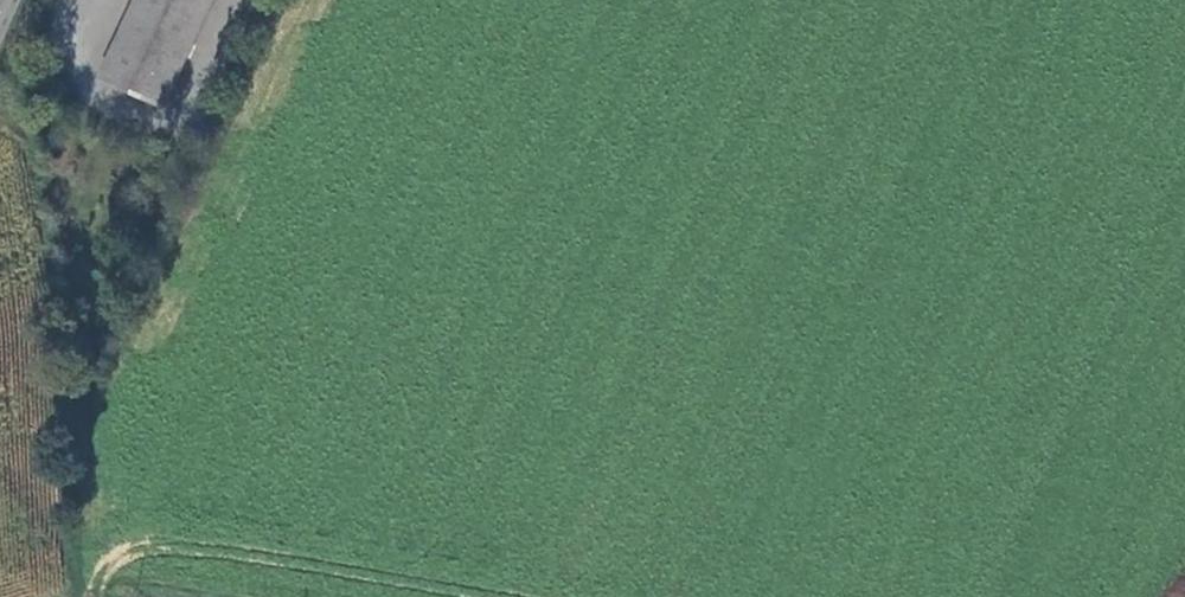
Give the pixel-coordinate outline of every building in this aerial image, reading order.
[(221,0),(149,0),(128,41),(187,67),(221,0)]
